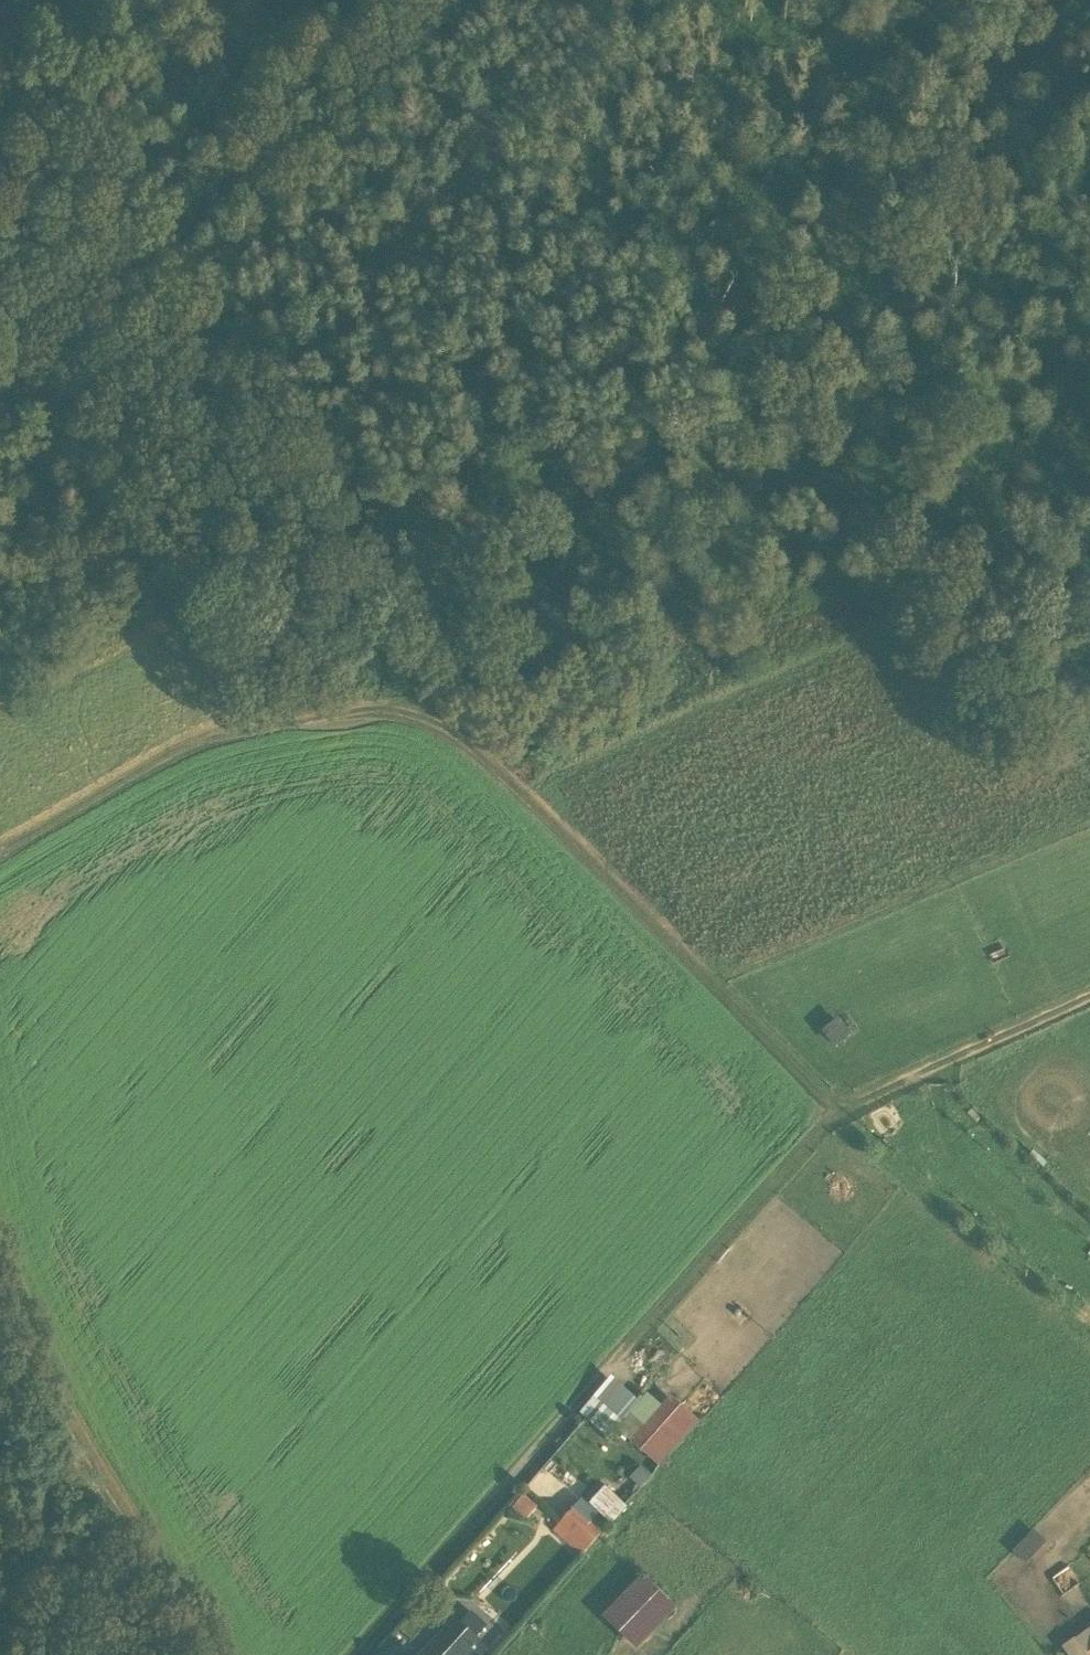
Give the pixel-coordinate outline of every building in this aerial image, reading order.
[(660,1470),(702,1423),(671,1396),(661,1406),(648,1394),(640,1404),(618,1384),(587,1420),(608,1438),(615,1430),(660,1470)] [(653,1476),(642,1466),(630,1480),(641,1490),(653,1476)] [(605,1487),(589,1505),(600,1514),(612,1525),(628,1507),(605,1487)] [(524,1494),(512,1508),(527,1520),(538,1507),(524,1494)] [(573,1509),(576,1512),(591,1525),(600,1514),(589,1505),(583,1499),(573,1509)] [(590,1549),(603,1535),(591,1525),(576,1512),(563,1526),(590,1549)] [(590,1549),(563,1526),(556,1534),(582,1558),(590,1549)] [(1029,1562),(1048,1541),(1035,1530),(1017,1551),(1029,1562)] [(641,1578),(600,1621),(634,1654),(675,1611),(641,1578)] [(458,1622),(457,1622),(426,1654),(467,1654),(479,1642),(490,1630),(471,1613),(468,1615),(466,1614),(458,1622)] [(1089,1654),(1089,1630),(1063,1649),(1067,1654),(1088,1654),(1089,1654)] [(487,1648),(479,1642),(467,1654),(481,1654),(487,1648)]
